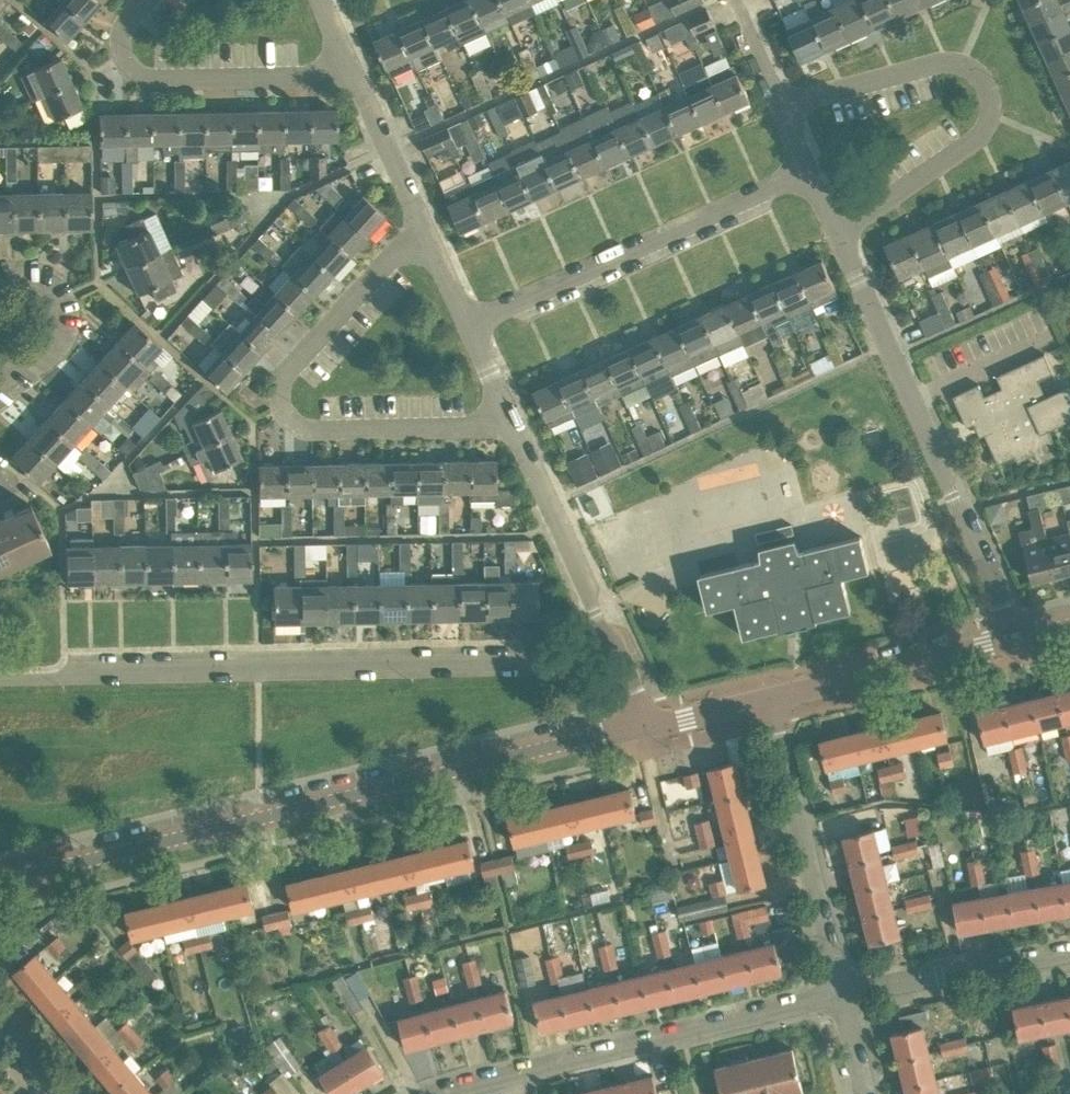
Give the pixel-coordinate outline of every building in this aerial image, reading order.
[(9,1),(7,0),(0,0),(0,11),(9,1)] [(99,0),(60,0),(61,1),(83,21),(100,1),(99,0)] [(447,8),(463,44),(487,33),(483,25),(472,0),(465,0),(447,8)] [(483,25),(487,33),(511,22),(501,0),(472,0),(483,25)] [(530,0),(501,0),(511,22),(511,24),(536,13),(531,3),(530,0)] [(703,0),(674,0),(669,2),(675,15),(704,2),(703,0)] [(836,6),(823,12),(817,0),(812,0),(804,4),(810,18),(825,51),(851,39),(836,6)] [(836,6),(851,39),(875,28),(862,0),(850,0),(836,6)] [(875,28),(899,18),(891,0),(862,0),(875,28)] [(920,0),(891,0),(899,18),(923,7),(920,0)] [(1024,6),(1032,24),(1064,9),(1062,4),(1060,0),(1037,0),(1024,6)] [(83,21),(61,1),(43,21),(65,41),(83,21)] [(671,17),(663,1),(649,7),(656,24),(671,17)] [(1062,4),(1064,9),(1032,24),(1040,42),(1069,28),(1069,23),(1066,14),(1069,13),(1069,1),(1062,4)] [(629,16),(623,4),(614,8),(622,24),(626,21),(625,19),(629,17),(629,16)] [(656,24),(649,7),(629,16),(629,17),(625,19),(626,21),(622,24),(628,37),(656,24)] [(447,8),(423,19),(435,46),(446,42),(450,50),(463,44),(447,8)] [(695,32),(696,35),(715,26),(707,10),(688,19),(695,32)] [(825,51),(810,18),(787,29),(802,61),(825,51)] [(423,19),(399,30),(412,57),(416,67),(417,70),(441,58),(435,46),(423,19)] [(695,32),(688,19),(680,23),(687,38),(691,36),(690,34),(695,32)] [(35,25),(30,21),(22,30),(27,34),(35,25)] [(604,34),(609,45),(621,39),(614,24),(602,29),(604,34)] [(578,41),(583,39),(577,26),(567,30),(574,46),(579,44),(578,41)] [(1040,42),(1049,60),(1069,50),(1069,28),(1040,42)] [(6,35),(2,40),(13,50),(21,41),(8,29),(4,34),(6,35)] [(412,57),(399,30),(374,41),(391,78),(416,67),(412,57)] [(691,36),(687,38),(692,50),(701,46),(696,35),(695,32),(690,34),(691,36)] [(609,45),(604,34),(591,39),(596,51),(609,45)] [(579,44),(574,46),(580,58),(590,54),(583,39),(578,41),(579,44)] [(642,56),(647,53),(641,40),(631,45),(639,60),(643,58),(642,56)] [(530,63),(535,60),(528,47),(519,52),(526,68),(531,66),(530,63)] [(1049,60),(1057,77),(1069,71),(1069,50),(1049,60)] [(643,58),(639,60),(644,72),(653,68),(647,53),(642,56),(643,58)] [(43,94),(71,82),(60,57),(25,72),(20,75),(27,90),(31,100),(43,94)] [(531,66),(526,68),(532,80),(542,75),(535,60),(530,63),(531,66)] [(594,77),(599,75),(593,62),(584,66),(591,82),(596,80),(594,77)] [(733,65),(719,72),(716,64),(705,69),(708,75),(725,111),(750,100),(737,72),(736,73),(733,65)] [(482,85),(487,82),(481,69),(471,74),(478,89),(483,87),(482,85)] [(1057,77),(1065,95),(1069,93),(1069,71),(1057,77)] [(606,89),(599,75),(594,77),(596,80),(591,82),(596,94),(606,89)] [(725,111),(708,75),(685,86),(689,96),(701,122),(725,111)] [(570,89),(565,78),(552,84),(557,95),(570,89)] [(82,106),(71,82),(43,94),(54,119),(82,106)] [(494,97),(487,82),(482,85),(483,87),(478,89),(484,102),(494,97)] [(546,99),(551,97),(545,84),(515,97),(524,115),(525,117),(538,111),(538,109),(544,107),(543,104),(548,102),(546,99)] [(701,122),(689,96),(678,101),(673,90),(661,95),(662,98),(666,106),(665,106),(677,133),(701,122)] [(434,106),(439,104),(433,91),(423,95),(429,107),(424,110),(427,114),(412,121),(417,132),(437,123),(431,112),(436,110),(434,106)] [(502,104),(510,121),(524,115),(515,97),(502,104)] [(557,111),(551,97),(546,99),(548,102),(543,104),(544,107),(548,115),(557,111)] [(666,106),(662,98),(637,109),(641,117),(653,144),(677,133),(665,106),(666,106)] [(446,119),(439,104),(434,106),(436,110),(431,112),(437,123),(446,119)] [(498,121),(503,119),(497,106),(488,110),(495,126),(500,124),(498,121)] [(607,107),(584,117),(605,166),(629,155),(617,128),(607,107)] [(308,109),(282,110),(283,140),(309,139),(308,109)] [(335,109),(308,109),(309,139),(336,139),(335,109)] [(257,110),(230,111),(230,150),(258,150),(258,140),(257,110)] [(282,110),(257,110),(258,140),(283,140),(282,110)] [(204,141),(203,111),(177,112),(178,142),(204,141)] [(230,111),(203,111),(204,141),(204,151),(230,150),(230,111)] [(151,112),(125,113),(125,143),(126,161),(131,161),(137,161),(137,142),(152,142),(151,112)] [(178,142),(177,112),(151,112),(152,142),(162,142),(162,153),(178,153),(178,142)] [(125,143),(125,113),(98,113),(99,143),(125,143)] [(469,118),(481,146),(492,141),(479,113),(469,118)] [(605,166),(584,117),(560,128),(567,142),(582,177),(605,166)] [(653,144),(641,117),(617,128),(629,155),(653,144)] [(451,145),(446,147),(452,160),(460,157),(456,148),(477,139),(468,119),(447,128),(453,141),(450,143),(451,145)] [(510,133),(503,119),(498,121),(500,124),(495,126),(500,137),(510,133)] [(453,141),(447,128),(421,140),(428,155),(446,147),(451,145),(450,143),(453,141)] [(567,142),(542,153),(558,187),(582,177),(567,142)] [(63,162),(63,146),(37,147),(37,162),(63,162)] [(89,146),(63,146),(63,162),(89,161),(89,146)] [(11,160),(16,160),(16,147),(5,148),(5,163),(11,163),(11,160)] [(558,187),(542,153),(517,164),(521,172),(534,198),(558,187)] [(310,180),(324,174),(323,156),(309,156),(310,180)] [(284,174),(290,174),(289,158),(278,158),(279,178),(284,178),(284,174)] [(226,159),(226,178),(231,178),(231,175),(236,175),(236,159),(231,159),(226,159)] [(16,181),(16,160),(11,160),(11,163),(5,163),(5,181),(16,181)] [(131,161),(126,161),(121,161),(121,180),(127,180),(127,177),(132,177),(131,161)] [(179,176),(184,176),(184,161),(174,161),(174,179),(179,179),(179,176)] [(1053,168),(1068,202),(1069,201),(1069,161),(1053,168)] [(257,166),(244,167),(245,188),(258,188),(257,166)] [(1068,202),(1053,168),(1029,179),(1044,213),(1068,202)] [(99,172),(100,192),(113,192),(112,172),(99,172)] [(521,172),(497,182),(510,209),(534,198),(521,172)] [(284,178),(279,178),(279,189),(290,189),(290,174),(284,174),(284,178)] [(231,178),(226,178),(226,190),(236,190),(236,175),(231,175),(231,178)] [(185,191),(184,176),(179,176),(179,179),(174,179),(174,191),(185,191)] [(510,209),(497,182),(494,176),(472,186),(470,182),(468,183),(486,220),(510,209)] [(132,192),(132,177),(127,177),(127,180),(121,180),(121,192),(132,192)] [(1044,213),(1029,179),(1005,190),(1021,224),(1044,213)] [(336,208),(366,235),(384,214),(362,194),(352,206),(343,198),(344,197),(327,182),(314,188),(336,208)] [(458,187),(463,198),(449,205),(461,231),(486,220),(468,183),(458,187)] [(1021,224),(1005,190),(981,201),(997,234),(1021,224)] [(63,192),(37,193),(38,229),(64,229),(63,192)] [(63,192),(64,229),(92,228),(91,192),(63,192)] [(11,193),(0,193),(0,230),(11,230),(11,193)] [(38,229),(37,193),(11,193),(11,230),(38,229)] [(301,211),(304,208),(293,198),(286,205),(300,217),(303,213),(301,211)] [(981,201),(958,212),(973,245),(997,234),(981,201)] [(128,202),(103,202),(103,216),(128,214),(128,202)] [(303,213),(300,217),(310,226),(316,218),(304,208),(301,211),(303,213)] [(366,235),(336,208),(319,227),(320,228),(349,254),(366,235)] [(241,211),(222,219),(225,224),(228,223),(230,228),(245,221),(241,211)] [(973,245),(958,212),(934,223),(949,256),(973,245)] [(225,224),(222,219),(209,225),(214,235),(230,228),(228,223),(225,224)] [(934,223),(910,234),(925,267),(929,277),(953,266),(949,256),(934,223)] [(318,243),(309,253),(332,273),(349,254),(320,228),(312,237),(318,243)] [(126,269),(158,255),(147,230),(127,239),(115,244),(126,269)] [(925,267),(910,234),(885,245),(900,278),(925,267)] [(262,248),(266,244),(258,237),(251,245),(261,254),(264,250),(262,248)] [(264,250),(261,254),(274,265),(281,258),(266,244),(262,248),(264,250)] [(332,273),(309,253),(299,244),(281,265),(291,273),(313,294),(332,273)] [(1039,264),(1045,262),(1038,247),(1027,252),(1035,270),(1041,267),(1039,264)] [(158,255),(126,269),(138,294),(151,288),(156,299),(174,291),(158,255)] [(814,306),(838,296),(821,261),(798,271),(814,306)] [(1041,267),(1035,270),(1042,284),(1052,280),(1045,262),(1039,264),(1041,267)] [(991,286),(996,284),(990,269),(980,274),(988,291),(993,289),(991,286)] [(814,306),(798,271),(774,282),(790,317),(814,306)] [(313,294),(291,273),(274,292),(296,313),(313,294)] [(230,289),(234,285),(223,275),(216,283),(228,294),(232,291),(230,289)] [(774,282),(750,293),(772,340),(774,345),(784,341),(776,323),(790,317),(774,282)] [(1004,301),(996,284),(991,286),(993,289),(988,291),(994,305),(1004,301)] [(232,291),(228,294),(238,303),(244,295),(234,285),(230,289),(232,291)] [(943,307),(948,305),(942,291),(932,295),(939,312),(944,309),(943,307)] [(296,313),(274,292),(264,304),(254,295),(246,303),(279,332),(296,313)] [(750,293),(726,304),(744,343),(748,351),(772,340),(750,293)] [(279,332),(246,303),(245,305),(255,314),(239,332),(261,352),(279,332)] [(720,354),(744,343),(726,304),(702,315),(720,354)] [(957,323),(948,305),(943,307),(944,309),(939,312),(946,328),(957,323)] [(957,311),(961,321),(974,315),(970,305),(957,311)] [(946,328),(939,312),(920,321),(927,337),(946,328)] [(194,328),(198,324),(188,315),(181,323),(193,334),(196,330),(194,328)] [(702,315),(678,326),(696,365),(720,354),(702,315)] [(116,342),(151,373),(160,363),(152,357),(161,346),(134,322),(116,342)] [(196,330),(193,334),(203,344),(211,335),(198,324),(194,328),(196,330)] [(678,326),(656,336),(671,372),(673,375),(696,365),(678,326)] [(239,332),(221,351),(244,372),(261,352),(239,332)] [(833,348),(838,346),(832,333),(822,337),(829,353),(834,351),(833,348)] [(671,372),(656,336),(631,347),(647,382),(671,372)] [(151,373),(116,342),(99,361),(125,386),(126,385),(134,376),(142,383),(151,373)] [(811,368),(829,360),(823,346),(804,355),(811,368)] [(844,361),(838,346),(833,348),(834,351),(829,353),(835,365),(844,361)] [(647,382),(631,347),(607,358),(623,393),(647,382)] [(244,372),(221,351),(203,371),(226,392),(244,372)] [(1045,354),(1045,353),(998,375),(1003,387),(984,396),(979,384),(953,396),(967,426),(979,421),(999,463),(1016,455),(1019,461),(1037,453),(1041,460),(1060,451),(1049,427),(1069,417),(1069,386),(1069,383),(1036,399),(1028,382),(1053,370),(1045,354)] [(785,371),(790,369),(784,356),(774,360),(781,375),(786,373),(785,371)] [(607,358),(583,369),(600,404),(623,393),(607,358)] [(134,392),(126,385),(125,386),(99,361),(81,381),(116,412),(134,392)] [(600,404),(583,369),(560,380),(576,416),(600,404)] [(786,373),(781,375),(786,387),(796,383),(790,369),(785,371),(786,373)] [(165,387),(163,385),(167,381),(156,371),(149,379),(162,391),(165,387)] [(738,393),(743,391),(737,378),(727,382),(734,397),(739,395),(738,393)] [(576,416),(560,380),(535,391),(551,427),(576,416)] [(100,414),(110,423),(114,419),(114,418),(117,414),(116,412),(81,381),(63,400),(90,425),(100,414)] [(183,395),(167,381),(163,385),(165,387),(162,391),(175,403),(183,395)] [(208,412),(197,389),(174,415),(179,426),(183,424),(190,440),(181,444),(186,454),(230,433),(219,407),(208,412)] [(749,404),(743,391),(738,393),(739,395),(734,397),(740,409),(749,404)] [(90,425),(63,400),(45,420),(73,444),(90,425)] [(690,416),(695,414),(689,401),(679,405),(686,420),(691,418),(690,416)] [(701,426),(695,414),(690,416),(691,418),(686,420),(691,431),(701,426)] [(151,427),(142,419),(134,429),(142,437),(151,427)] [(45,420),(28,439),(55,464),(73,444),(45,420)] [(643,438),(648,436),(641,423),(632,427),(639,443),(644,441),(643,438)] [(644,441),(639,443),(643,453),(665,443),(660,430),(648,436),(643,438),(644,441)] [(190,464),(208,456),(214,470),(242,458),(230,433),(186,454),(190,464)] [(125,455),(135,444),(126,436),(117,447),(125,455)] [(55,464),(28,439),(10,459),(37,483),(55,464)] [(91,461),(95,457),(84,448),(77,456),(90,468),(94,464),(91,461)] [(621,464),(613,449),(594,458),(602,474),(621,464)] [(110,471),(95,457),(91,461),(94,464),(90,468),(103,480),(110,471)] [(128,464),(131,472),(144,466),(141,458),(128,464)] [(150,475),(159,471),(164,468),(160,459),(143,467),(145,472),(148,470),(150,475)] [(470,490),(469,460),(443,461),(443,491),(470,490)] [(496,460),(469,460),(470,490),(469,500),(494,500),(494,505),(515,504),(509,488),(496,489),(496,460)] [(598,476),(591,460),(571,469),(578,485),(598,476)] [(417,492),(416,461),(390,462),(391,492),(391,504),(395,504),(402,504),(402,492),(416,492),(417,492)] [(416,461),(417,492),(416,492),(416,503),(438,503),(438,519),(444,519),(444,516),(448,516),(448,501),(444,502),(443,491),(443,461),(416,461)] [(365,493),(364,462),(338,463),(338,493),(338,505),(343,505),(350,505),(349,493),(365,493)] [(390,462),(364,462),(365,493),(391,492),(390,462)] [(338,493),(338,463),(311,464),(312,494),(338,493)] [(286,494),(285,464),(258,465),(259,495),(286,494)] [(311,464),(285,464),(286,494),(312,494),(311,464)] [(145,472),(143,467),(131,472),(139,490),(164,483),(159,471),(150,475),(148,470),(145,472)] [(1064,496),(1069,494),(1069,477),(1059,481),(1064,496)] [(71,478),(64,487),(77,498),(84,490),(71,478)] [(1036,494),(1039,506),(1048,504),(1045,492),(1036,494)] [(1039,506),(1036,494),(1027,496),(1030,508),(1039,506)] [(223,514),(228,514),(228,496),(217,496),(217,516),(223,516),(223,514)] [(91,499),(91,506),(91,516),(112,516),(112,518),(118,517),(117,514),(124,514),(123,497),(91,499)] [(170,514),(176,514),(176,497),(165,497),(165,517),(170,517),(170,514)] [(588,502),(592,511),(602,507),(598,498),(588,502)] [(47,546),(48,547),(49,546),(30,504),(28,505),(29,506),(5,516),(3,511),(2,511),(3,514),(0,516),(0,568),(47,546)] [(395,504),(391,504),(385,504),(386,521),(391,521),(391,517),(396,517),(395,504)] [(285,519),(291,519),(290,505),(280,505),(280,523),(285,523),(285,519)] [(343,505),(338,505),(333,505),(333,522),(338,522),(338,519),(343,519),(343,505)] [(91,516),(91,506),(80,506),(81,523),(92,523),(91,516)] [(1056,575),(1047,538),(1040,507),(1029,509),(1033,528),(1019,531),(1023,545),(1024,545),(1033,581),(1056,575)] [(482,511),(482,527),(500,526),(499,511),(482,511)] [(118,517),(112,518),(112,533),(124,532),(124,514),(117,514),(118,517)] [(177,532),(176,514),(170,514),(170,517),(165,517),(165,531),(177,532)] [(223,516),(217,516),(217,530),(229,529),(228,514),(223,514),(223,516)] [(449,532),(448,516),(444,516),(444,519),(438,519),(438,533),(449,532)] [(391,521),(386,521),(386,533),(396,533),(396,517),(391,517),(391,521)] [(471,517),(471,532),(480,532),(480,517),(471,517)] [(285,523),(280,523),(281,536),(291,535),(291,519),(285,519),(285,523)] [(344,534),(343,519),(338,519),(338,522),(333,522),(333,535),(344,534)] [(794,533),(792,525),(792,524),(756,533),(758,542),(794,533)] [(364,525),(353,525),(353,534),(365,534),(364,525)] [(250,543),(236,543),(235,534),(232,531),(223,531),(223,543),(224,580),(251,579),(250,543)] [(1047,538),(1056,575),(1069,572),(1069,532),(1047,538)] [(861,536),(799,551),(795,540),(760,548),(762,559),(699,575),(708,610),(736,603),(744,637),(778,628),(779,631),(791,628),(792,630),(806,626),(806,625),(818,622),(817,619),(851,610),(843,577),(870,570),(861,536)] [(504,540),(504,560),(509,560),(509,557),(515,557),(515,540),(504,540)] [(456,558),(462,558),(462,541),(451,541),(450,562),(456,562),(456,558)] [(223,543),(197,544),(198,580),(224,580),(223,543)] [(404,560),(410,560),(410,543),(398,543),(398,563),(404,563),(404,560)] [(171,544),(145,545),(145,581),(171,581),(171,544)] [(197,544),(171,544),(171,581),(198,580),(197,544)] [(352,561),(357,561),(357,544),(346,544),(346,563),(352,563),(352,561)] [(118,545),(92,546),(93,582),(119,582),(118,545)] [(145,581),(145,545),(118,545),(119,582),(145,581)] [(299,562),(305,561),(304,545),(293,545),(294,565),(299,565),(299,562)] [(93,582),(92,546),(65,546),(66,582),(93,582)] [(509,560),(504,560),(504,575),(515,576),(515,557),(509,557),(509,560)] [(450,562),(450,573),(450,576),(457,576),(462,576),(462,558),(456,558),(456,562),(450,562)] [(404,563),(398,563),(398,576),(410,576),(410,560),(404,560),(404,563)] [(306,580),(306,579),(305,561),(299,562),(299,565),(294,565),(294,580),(299,580),(306,580)] [(352,563),(346,563),(346,578),(358,578),(357,561),(352,561),(352,563)] [(450,576),(450,573),(431,573),(431,583),(432,619),(458,618),(457,576),(450,576)] [(462,582),(462,576),(457,576),(458,618),(484,618),(484,582),(462,582)] [(325,578),(306,579),(306,580),(299,580),(299,586),(300,621),(326,621),(326,585),(325,578)] [(510,581),(484,582),(484,618),(511,617),(510,581)] [(537,581),(510,581),(511,617),(538,617),(537,581)] [(405,619),(405,583),(378,584),(379,620),(405,619)] [(432,619),(431,583),(405,583),(405,619),(432,619)] [(352,584),(326,585),(326,621),(353,620),(352,584)] [(378,584),(352,584),(353,620),(379,620),(378,584)] [(300,621),(299,586),(272,586),(273,622),(300,621)] [(1057,691),(1065,721),(1069,720),(1069,688),(1057,691)] [(1057,691),(1030,697),(1038,728),(1065,721),(1057,691)] [(1030,697),(1003,704),(1011,734),(1038,728),(1030,697)] [(1011,734),(1003,704),(976,711),(984,741),(1011,734)] [(942,710),(912,718),(919,745),(949,737),(942,710)] [(912,718),(882,725),(889,752),(919,745),(912,718)] [(882,725),(852,732),(859,760),(889,752),(882,725)] [(852,732),(822,740),(828,767),(858,760),(859,760),(852,732)] [(1062,735),(1065,748),(1069,746),(1069,733),(1062,735)] [(1023,758),(1020,746),(1008,749),(1011,761),(1023,758)] [(952,749),(938,753),(942,767),(955,764),(952,749)] [(1026,770),(1023,758),(1011,761),(1014,773),(1026,770)] [(718,798),(743,792),(736,761),(711,767),(718,798)] [(904,761),(892,764),(895,778),(907,775),(904,761)] [(892,764),(879,767),(883,781),(895,778),(892,764)] [(697,771),(683,775),(687,788),(701,785),(697,771)] [(831,780),(834,794),(847,791),(844,777),(831,780)] [(894,780),(881,783),(884,795),(897,792),(894,780)] [(631,787),(600,795),(607,822),(637,814),(631,787)] [(743,792),(718,798),(725,828),(751,822),(743,792)] [(607,822),(600,795),(570,802),(577,829),(607,822)] [(570,802),(540,810),(547,836),(577,829),(570,802)] [(657,822),(656,820),(653,808),(640,811),(643,825),(657,822)] [(547,836),(540,810),(510,817),(520,857),(551,849),(547,836)] [(905,821),(909,838),(925,834),(921,817),(905,821)] [(698,835),(712,831),(709,819),(695,822),(698,835)] [(758,852),(751,822),(725,828),(733,858),(758,852)] [(852,863),(881,855),(874,828),(845,835),(852,863)] [(715,844),(712,831),(698,835),(702,847),(715,844)] [(591,838),(579,841),(582,856),(595,852),(591,838)] [(438,846),(445,873),(475,865),(469,839),(438,846)] [(920,852),(918,846),(917,840),(904,843),(908,855),(920,852)] [(582,856),(579,841),(566,844),(570,859),(582,856)] [(944,865),(939,842),(928,844),(933,868),(944,865)] [(908,855),(904,843),(892,846),(895,858),(908,855)] [(438,846),(409,853),(415,880),(445,873),(438,846)] [(1037,860),(1035,848),(1022,850),(1025,862),(1037,860)] [(758,852),(733,858),(740,888),(766,882),(758,852)] [(409,853),(379,861),(385,887),(415,880),(409,853)] [(499,857),(507,889),(519,885),(511,854),(499,857)] [(888,882),(881,855),(852,863),(858,889),(888,882)] [(494,858),(481,861),(480,862),(488,893),(501,890),(494,858)] [(984,870),(981,858),(969,860),(971,872),(984,870)] [(1039,872),(1037,860),(1025,862),(1027,875),(1039,872)] [(385,887),(379,861),(349,868),(356,894),(385,887)] [(681,870),(687,885),(703,879),(697,863),(681,870)] [(356,894),(349,868),(319,875),(326,902),(356,894)] [(986,883),(984,870),(971,872),(973,885),(986,883)] [(326,902),(319,875),(289,883),(296,909),(326,902)] [(724,878),(709,882),(713,895),(727,891),(724,878)] [(1062,881),(1036,887),(1042,918),(1068,913),(1062,881)] [(248,882),(218,890),(224,916),(255,908),(248,882)] [(888,882),(858,889),(865,916),(894,908),(888,882)] [(1042,918),(1036,887),(1009,892),(1015,923),(1042,918)] [(430,889),(418,892),(421,907),(427,927),(438,924),(434,903),(430,889)] [(608,889),(591,893),(594,904),(611,900),(608,889)] [(663,899),(660,889),(650,891),(653,902),(663,899)] [(224,916),(218,890),(188,897),(194,923),(197,935),(198,936),(210,933),(227,928),(224,916)] [(421,907),(418,892),(405,895),(409,909),(421,907)] [(1015,923),(1009,892),(982,897),(988,928),(1015,923)] [(590,893),(581,895),(585,907),(593,905),(590,893)] [(933,905),(930,893),(918,896),(921,908),(925,907),(933,905)] [(921,908),(918,896),(906,899),(909,911),(921,908)] [(194,923),(188,897),(158,904),(165,930),(194,923)] [(988,928),(982,897),(955,902),(961,933),(988,928)] [(685,919),(686,919),(703,914),(699,901),(681,906),(685,919)] [(371,903),(358,906),(362,921),(375,918),(371,903)] [(165,930),(158,904),(128,912),(134,938),(165,930)] [(770,918),(767,904),(746,909),(749,922),(749,923),(770,918)] [(362,921),(358,906),(345,909),(349,924),(362,921)] [(901,936),(894,908),(865,916),(872,943),(901,936)] [(288,909),(276,912),(279,926),(281,935),(294,931),(288,909)] [(749,922),(746,909),(732,913),(735,925),(749,922)] [(279,926),(276,912),(263,915),(266,929),(279,926)] [(392,916),(395,929),(408,926),(405,913),(392,916)] [(713,918),(699,921),(703,934),(716,930),(713,918)] [(752,934),(749,923),(749,922),(735,925),(738,937),(752,934)] [(669,942),(666,929),(653,932),(656,945),(669,942)] [(213,946),(210,933),(198,936),(201,949),(213,946)] [(198,936),(197,935),(184,938),(188,952),(201,949),(198,936)] [(46,946),(55,956),(66,947),(57,936),(46,946)] [(118,947),(147,982),(158,973),(129,938),(118,947)] [(784,945),(787,958),(802,955),(799,941),(784,945)] [(615,955),(612,942),(600,945),(603,958),(615,955)] [(672,954),(669,942),(656,945),(659,957),(672,954)] [(748,949),(755,978),(783,972),(776,942),(748,949)] [(748,949),(722,955),(729,985),(755,978),(748,949)] [(56,978),(35,953),(15,970),(36,995),(56,978)] [(537,982),(531,955),(515,958),(522,985),(537,982)] [(562,968),(559,955),(547,958),(550,971),(562,968)] [(618,967),(615,955),(603,958),(606,970),(618,967)] [(729,985),(722,955),(695,962),(702,991),(729,985)] [(480,970),(476,958),(464,961),(467,973),(480,970)] [(695,962),(668,968),(676,998),(702,991),(695,962)] [(565,980),(562,968),(550,971),(553,983),(565,980)] [(668,968),(642,975),(649,1004),(676,998),(668,968)] [(483,982),(480,970),(467,973),(470,985),(483,982)] [(86,993),(97,984),(89,974),(77,983),(86,993)] [(364,1007),(352,988),(344,974),(333,981),(352,1013),(364,1007)] [(420,986),(417,974),(405,977),(408,989),(420,986)] [(649,1004),(642,975),(615,981),(623,1011),(649,1004)] [(364,1007),(383,995),(372,976),(352,988),(364,1007)] [(56,978),(36,995),(56,1018),(76,1001),(56,978)] [(623,1011),(615,981),(589,988),(596,1017),(623,1011)] [(97,984),(86,993),(94,1003),(105,994),(97,984)] [(423,998),(420,986),(408,989),(411,1001),(423,998)] [(596,1017),(589,988),(562,994),(569,1024),(596,1017)] [(479,997),(487,1026),(515,1019),(507,989),(479,997)] [(569,1024),(562,994),(535,1001),(542,1030),(569,1024)] [(1068,996),(1041,1001),(1047,1032),(1069,1027),(1069,1004),(1068,996)] [(487,1026),(479,997),(453,1004),(461,1033),(487,1026)] [(96,1025),(76,1001),(56,1018),(76,1042),(96,1025)] [(1047,1032),(1041,1001),(1014,1007),(1020,1037),(1047,1032)] [(453,1004),(427,1011),(435,1041),(461,1033),(453,1004)] [(922,1025),(922,1026),(928,1025),(925,1010),(900,1016),(903,1030),(922,1025)] [(435,1041),(427,1011),(399,1018),(407,1048),(435,1041)] [(125,1040),(137,1030),(128,1020),(116,1030),(125,1040)] [(248,1042),(243,1024),(225,1029),(230,1047),(248,1042)] [(336,1035),(329,1024),(318,1031),(325,1041),(336,1035)] [(116,1049),(96,1025),(76,1042),(96,1066),(116,1049)] [(922,1025),(903,1030),(893,1033),(900,1060),(929,1053),(922,1026),(922,1025)] [(137,1030),(125,1040),(134,1051),(145,1041),(137,1030)] [(343,1045),(336,1035),(325,1041),(332,1052),(343,1045)] [(302,1066),(279,1036),(269,1044),(291,1074),(302,1066)] [(953,1039),(956,1053),(968,1050),(965,1036),(953,1039)] [(956,1053),(953,1039),(940,1042),(944,1056),(956,1053)] [(1045,1058),(1059,1055),(1056,1043),(1042,1045),(1045,1058)] [(368,1045),(344,1060),(361,1085),(385,1070),(368,1045)] [(804,1093),(801,1078),(797,1079),(794,1064),(797,1063),(793,1048),(746,1060),(747,1063),(732,1067),(731,1063),(716,1067),(723,1093),(753,1093),(768,1090),(769,1093),(801,1093),(804,1093)] [(116,1049),(96,1066),(116,1089),(136,1072),(116,1049)] [(935,1079),(929,1053),(900,1060),(906,1086),(935,1079)] [(1061,1067),(1059,1055),(1045,1058),(1047,1070),(1061,1067)] [(344,1060),(320,1075),(333,1093),(347,1093),(361,1085),(344,1060)] [(973,1082),(995,1077),(991,1064),(969,1070),(973,1082)] [(277,1065),(267,1075),(281,1090),(291,1081),(277,1065)] [(176,1078),(168,1067),(156,1077),(165,1088),(176,1078)] [(1030,1068),(1016,1071),(1020,1090),(1024,1093),(1035,1091),(1030,1068)] [(136,1072),(116,1089),(120,1093),(154,1093),(136,1072)] [(631,1093),(658,1093),(654,1075),(628,1082),(631,1093)] [(935,1079),(906,1086),(908,1093),(939,1093),(935,1079)] [(628,1082),(603,1088),(604,1093),(631,1093),(628,1082)] [(273,1084),(262,1093),(263,1093),(281,1093),(273,1084)]
